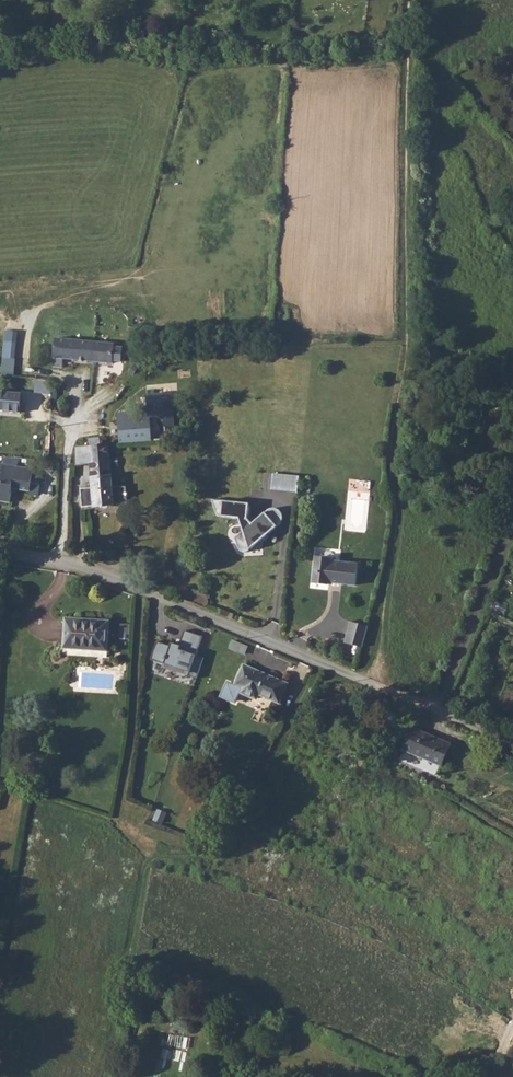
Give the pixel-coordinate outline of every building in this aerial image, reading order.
[(112,363),(113,345),(54,340),(52,368),(62,369),(62,359),(112,363)] [(1,375),(13,376),(16,342),(4,341),(1,375)] [(0,392),(0,411),(19,412),(21,393),(0,392)] [(152,441),(150,410),(117,412),(119,443),(152,441)] [(74,447),(75,465),(91,464),(94,508),(113,506),(109,445),(101,445),(88,446),(74,447)] [(33,470),(0,463),(0,501),(8,503),(11,489),(28,492),(33,470)] [(267,511),(264,513),(251,524),(246,518),(247,504),(212,501),(210,516),(238,518),(243,531),(234,538),(239,549),(239,551),(241,552),(243,553),(245,552),(249,549),(275,527),(279,524),(281,520),(282,516),(280,512),(276,509),(271,509),(267,511)] [(332,559),(316,557),(313,583),(329,585),(329,582),(356,585),(358,564),(332,561),(332,559)] [(109,621),(65,619),(63,649),(107,651),(109,621)] [(346,643),(364,647),(369,625),(350,621),(346,643)] [(178,651),(195,657),(202,638),(185,632),(180,647),(178,651)] [(171,644),(169,647),(157,643),(151,661),(188,675),(195,657),(178,651),(180,647),(171,644)] [(238,693),(255,700),(258,694),(279,702),(286,684),(242,666),(233,687),(225,683),(220,697),(234,703),(238,693)] [(451,744),(411,727),(401,750),(441,767),(451,744)]
